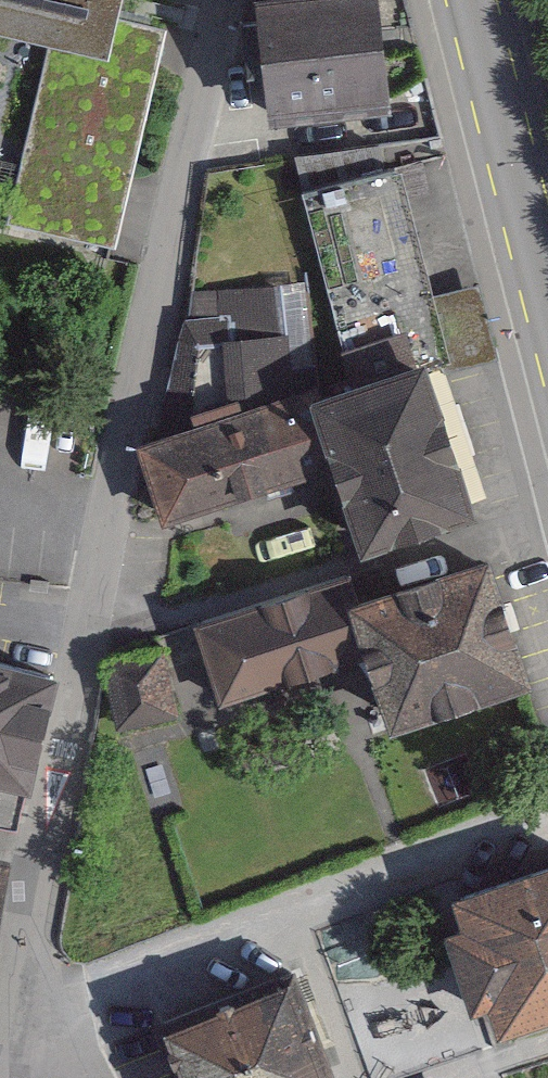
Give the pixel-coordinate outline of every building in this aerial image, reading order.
[(54,56),(14,226),(118,251),(169,34),(138,27),(145,0),(0,0),(0,44),(54,56)] [(285,119),(421,100),(407,0),(269,0),(285,119)] [(381,142),(302,164),(359,404),(439,365),(433,292),(381,142)] [(288,283),(192,296),(171,396),(146,402),(161,442),(316,395),(288,283)] [(477,284),(433,292),(439,365),(494,351),(477,284)] [(359,404),(347,407),(368,475),(366,531),(479,498),(439,365),(359,404)] [(161,442),(148,446),(175,533),(368,475),(347,407),(341,387),(316,395),(161,442)] [(371,578),(204,623),(230,718),(368,680),(383,723),(525,668),(483,545),(371,578)] [(178,650),(110,666),(126,735),(194,719),(178,650)] [(0,654),(0,815),(43,824),(75,660),(0,654)] [(455,873),(499,1020),(547,1006),(547,846),(455,873)] [(163,1006),(190,1077),(316,1077),(338,1070),(296,956),(163,1006)]
